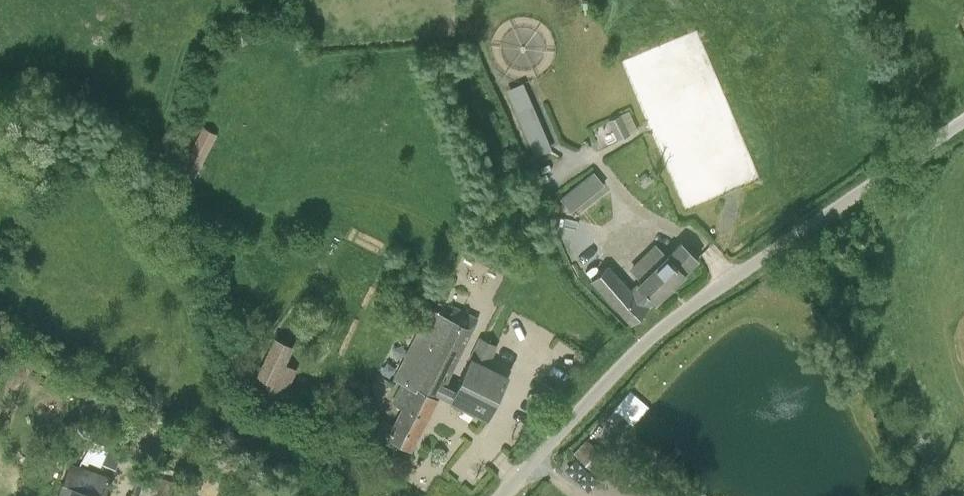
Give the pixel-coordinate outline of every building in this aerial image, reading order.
[(532,105),(515,113),(533,155),(550,148),(532,105)] [(627,109),(606,120),(616,139),(636,129),(627,109)] [(201,125),(178,171),(193,179),(216,133),(201,125)] [(592,170),(558,197),(570,211),(603,183),(592,170)] [(607,263),(589,280),(630,322),(653,300),(696,257),(679,239),(666,254),(653,242),(628,267),(638,278),(630,286),(607,263)] [(392,424),(386,438),(411,451),(439,394),(487,417),(506,378),(486,368),(497,346),(478,337),(455,390),(446,386),(478,317),(453,305),(448,316),(428,307),(392,379),(400,383),(391,403),(400,407),(392,424)] [(273,336),(249,388),(280,402),(296,369),(284,363),(292,344),(282,340),(273,336)] [(629,391),(613,410),(632,426),(648,407),(629,391)] [(324,410),(318,421),(331,428),(337,417),(324,410)] [(386,438),(392,424),(381,419),(375,433),(386,438)] [(586,439),(573,452),(593,472),(606,459),(586,439)] [(92,440),(80,461),(87,464),(88,461),(100,466),(101,463),(108,466),(114,468),(119,451),(107,447),(108,445),(92,440)] [(104,495),(110,476),(69,462),(65,474),(57,495),(104,495)] [(151,486),(188,495),(191,486),(153,475),(151,486)] [(151,486),(135,482),(131,495),(188,495),(151,486)]
